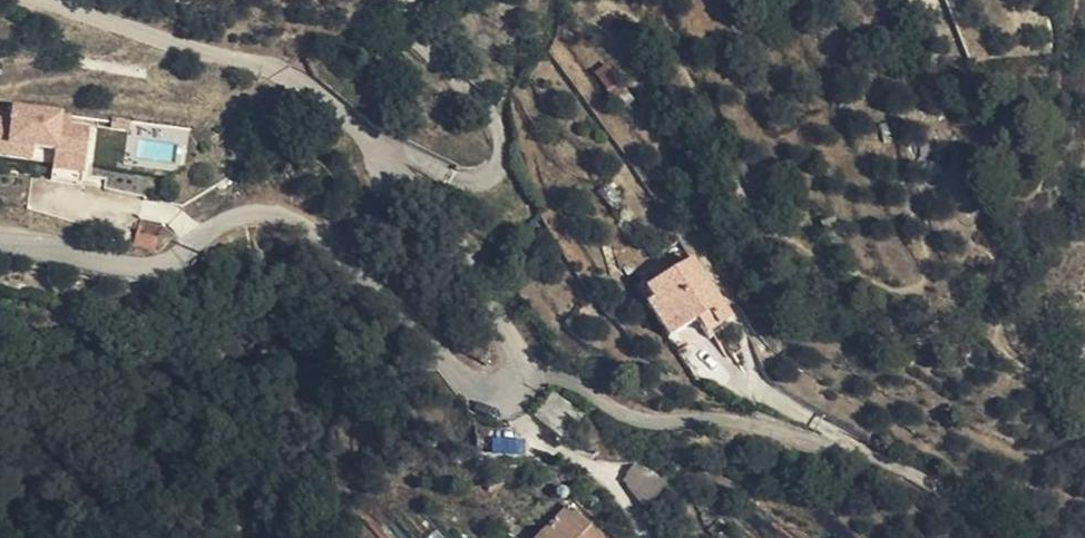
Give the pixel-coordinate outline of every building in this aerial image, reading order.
[(53,158),(51,177),(83,180),(89,123),(65,121),(66,106),(10,101),(9,112),(0,112),(0,153),(53,158)] [(132,250),(154,255),(162,227),(139,221),(132,250)] [(654,304),(675,337),(697,323),(709,315),(718,329),(731,321),(693,261),(646,293),(654,304)] [(647,309),(669,342),(675,337),(654,304),(647,309)] [(709,315),(697,323),(707,336),(718,329),(709,315)] [(644,513),(662,483),(653,475),(644,469),(636,465),(625,482),(634,495),(644,513)] [(556,495),(556,497),(559,500),(564,502),(567,500),(568,496),(568,492),(565,489),(561,489),(558,490),(556,492),(556,495)] [(568,508),(540,537),(602,537),(568,508)]
